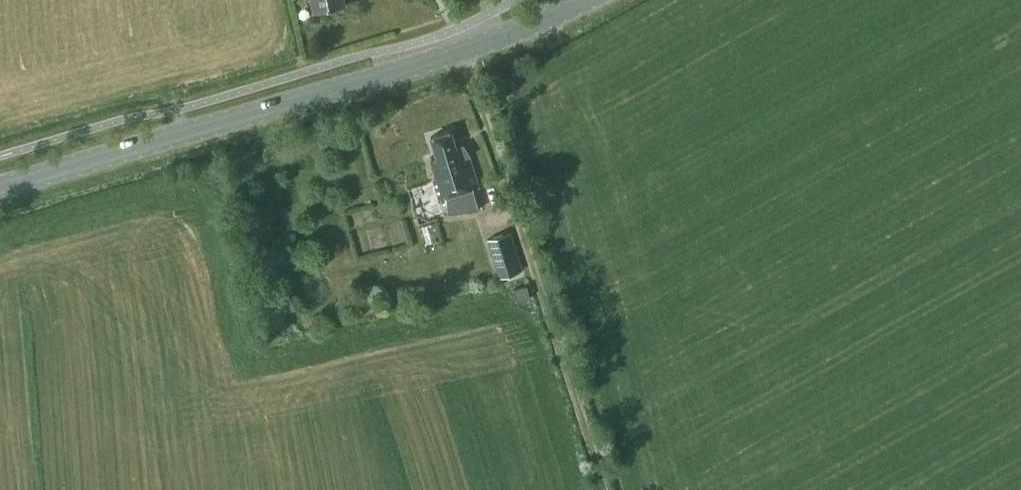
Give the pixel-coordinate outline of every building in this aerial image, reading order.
[(345,5),(344,0),(313,0),(315,11),(345,5)] [(456,146),(451,128),(430,135),(439,163),(432,165),(436,177),(433,178),(438,192),(439,197),(447,194),(452,209),(477,202),(473,186),(479,185),(471,159),(467,160),(462,144),(456,146)] [(411,237),(399,195),(349,209),(361,251),(411,237)] [(507,232),(488,238),(501,276),(520,270),(507,232)] [(531,296),(527,284),(514,288),(518,300),(531,296)]
